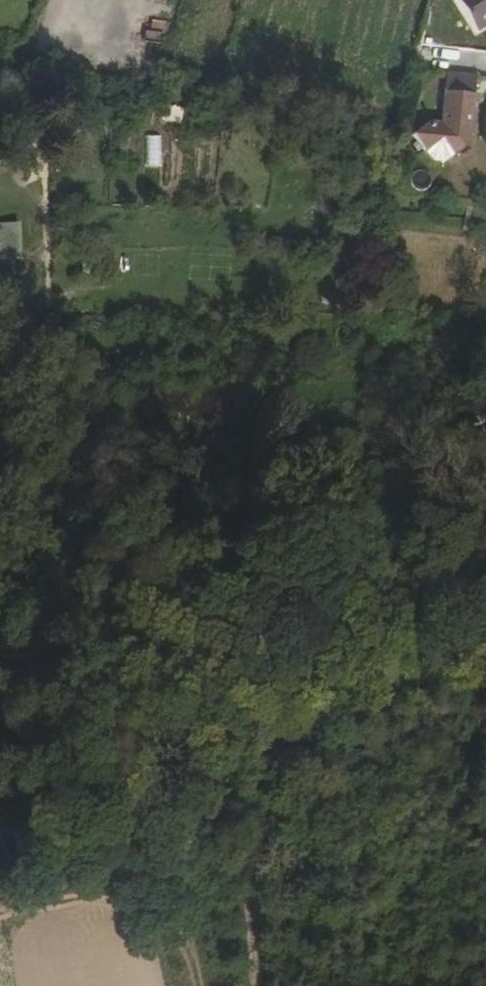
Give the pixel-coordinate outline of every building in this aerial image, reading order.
[(476,32),(485,25),(485,0),(456,0),(476,32)] [(475,75),(444,72),(438,122),(427,122),(412,136),(424,152),(439,141),(452,153),(467,141),(475,75)] [(0,222),(0,269),(22,269),(21,222),(0,222)]
